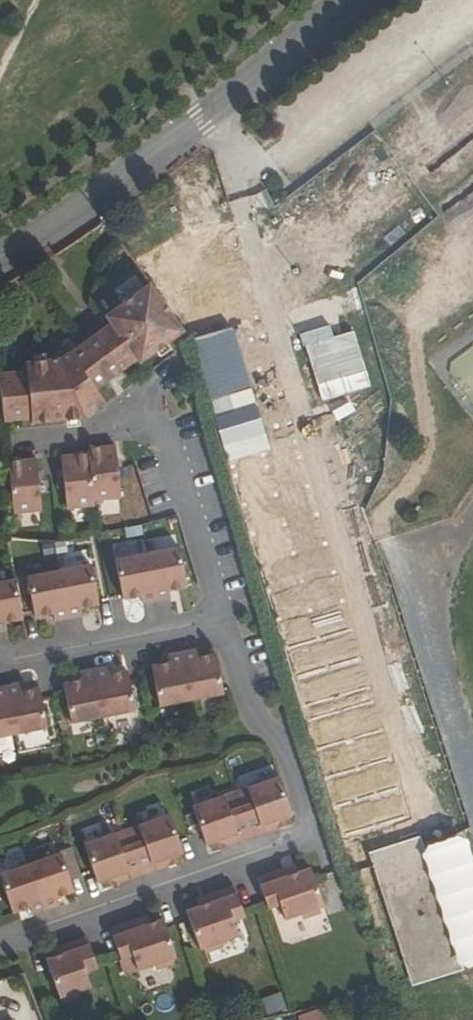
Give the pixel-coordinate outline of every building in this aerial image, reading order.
[(0,373),(0,404),(2,425),(29,422),(30,431),(84,425),(101,413),(98,387),(137,362),(139,365),(186,333),(150,283),(105,317),(109,322),(62,356),(25,361),(25,371),(0,373)] [(224,334),(233,333),(221,290),(212,292),(224,334)] [(190,337),(227,461),(268,450),(233,333),(224,334),(212,292),(179,302),(190,337)] [(89,449),(89,453),(95,504),(124,500),(117,447),(103,449),(89,449)] [(89,453),(77,455),(60,456),(67,510),(95,507),(95,504),(89,453)] [(23,461),(6,462),(12,511),(12,515),(45,513),(39,460),(23,461)] [(157,602),(171,601),(170,593),(187,588),(179,551),(148,557),(157,602)] [(141,598),(144,605),(157,602),(148,557),(115,564),(123,601),(141,598)] [(69,620),(81,618),(81,611),(100,607),(93,569),(60,575),(69,620)] [(54,623),(69,620),(60,575),(26,581),(34,620),(52,617),(54,623)] [(6,632),(4,628),(23,624),(15,583),(0,586),(0,633),(6,632)] [(182,654),(192,704),(224,699),(215,652),(198,655),(197,650),(182,654)] [(159,710),(192,704),(182,654),(169,656),(168,662),(151,666),(159,710)] [(94,670),(103,721),(136,714),(128,670),(110,673),(109,668),(94,670)] [(71,727),(103,721),(94,670),(81,672),(82,678),(62,684),(71,727)] [(5,688),(15,737),(48,731),(40,688),(21,690),(20,684),(5,688)] [(15,737),(5,688),(0,689),(0,740),(15,737)] [(298,702),(302,714),(344,702),(340,690),(298,702)] [(290,817),(277,777),(245,789),(250,804),(240,808),(251,839),(276,830),(289,826),(286,818),(290,817)] [(228,848),(251,839),(240,808),(230,811),(225,795),(193,807),(205,846),(208,844),(212,853),(228,848)] [(142,876),(167,868),(182,863),(180,855),(183,853),(169,815),(136,826),(141,841),(131,845),(142,876)] [(338,835),(345,860),(395,846),(388,820),(338,835)] [(118,884),(142,876),(131,845),(119,849),(114,834),(83,844),(95,884),(99,884),(101,890),(118,884)] [(472,963),(472,857),(467,839),(428,851),(465,965),(472,963)] [(416,849),(372,863),(410,981),(454,967),(416,849)] [(73,894),(75,893),(58,850),(28,861),(45,911),(57,907),(59,906),(57,900),(62,898),(68,895),(73,894)] [(45,911),(28,861),(0,871),(0,877),(13,916),(30,910),(32,915),(34,914),(45,911)] [(256,880),(265,903),(268,912),(276,909),(283,924),(299,918),(308,922),(316,918),(321,911),(323,910),(309,869),(298,873),(295,866),(283,871),(256,880)] [(233,888),(207,897),(194,901),(196,907),(182,911),(196,953),(201,952),(208,956),(216,953),(222,945),(238,939),(233,924),(244,920),(241,910),(233,888)] [(110,930),(118,953),(121,961),(130,958),(137,973),(155,967),(163,971),(171,970),(177,959),(163,918),(150,923),(148,917),(135,921),(110,930)] [(86,938),(59,947),(49,951),(52,957),(44,960),(58,1001),(63,1004),(69,1002),(72,1002),(75,996),(92,990),(86,974),(97,969),(94,961),(86,938)] [(266,1012),(285,1008),(282,992),(262,996),(266,1012)] [(301,1017),(301,1019),(330,1019),(326,1009),(301,1017)]
